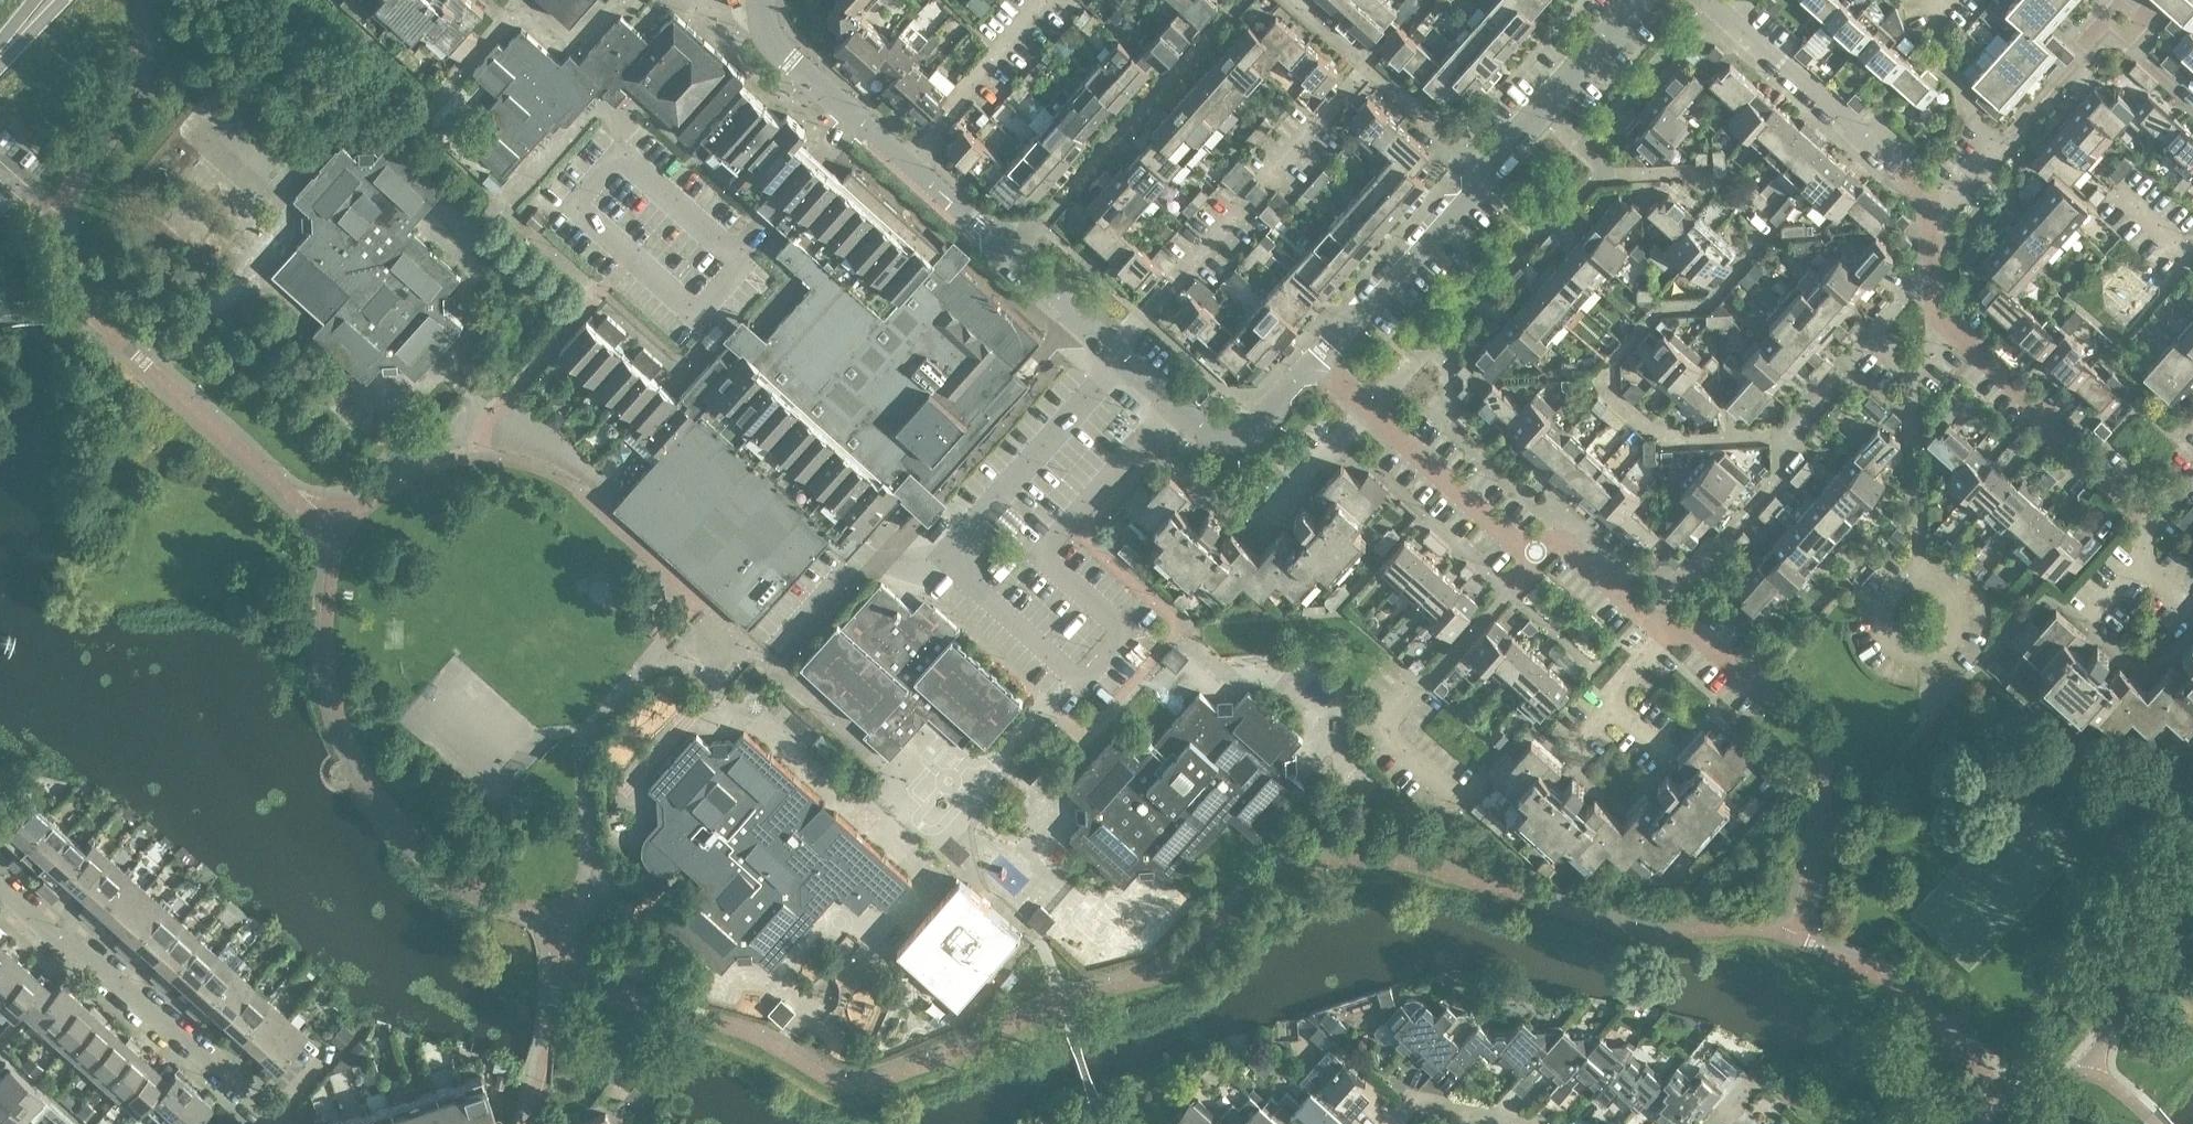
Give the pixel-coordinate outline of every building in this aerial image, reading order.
[(359,19),(366,12),(366,7),(357,0),(342,0),(341,2),(359,19)] [(416,32),(423,24),(431,31),(427,35),(446,52),(450,48),(461,58),(478,39),(468,30),(484,12),(471,0),(442,0),(441,0),(381,0),(416,32)] [(572,22),(591,0),(548,0),(572,22)] [(836,7),(848,6),(849,19),(838,20),(838,31),(843,36),(836,44),(859,66),(851,75),(857,81),(873,62),(891,42),(862,15),(862,10),(870,0),(836,0),(836,7)] [(972,5),(982,14),(989,6),(982,0),(977,0),(972,5)] [(1183,7),(1172,18),(1191,35),(1219,4),(1214,0),(1190,0),(1183,7)] [(1333,7),(1343,16),(1336,24),(1344,31),(1371,0),(1340,0),(1333,7)] [(1344,31),(1353,39),(1360,32),(1369,40),(1382,26),(1390,18),(1398,9),(1388,0),(1371,0),(1344,31)] [(1488,9),(1519,38),(1536,19),(1532,15),(1531,15),(1514,0),(1496,0),(1488,9)] [(1531,15),(1532,15),(1546,0),(1514,0),(1531,15)] [(1767,8),(1775,0),(1758,0),(1767,8)] [(1826,18),(1841,1),(1840,0),(1806,0),(1826,18)] [(2006,11),(2022,25),(2022,24),(2040,39),(2054,23),(2028,0),(2015,0),(2006,11)] [(2054,23),(2074,1),(2073,0),(2028,0),(2054,23)] [(2192,22),(2192,0),(2168,0),(2192,22)] [(1856,15),(1841,1),(1826,18),(1858,47),(1880,23),(1863,7),(1856,15)] [(1084,9),(1075,20),(1082,26),(1092,16),(1084,9)] [(1519,38),(1488,9),(1472,27),(1503,55),(1519,38)] [(616,105),(632,88),(687,138),(690,138),(741,84),(744,75),(675,13),(650,41),(622,16),(581,63),(571,54),(562,64),(522,29),(505,48),(499,43),(474,71),(501,95),(487,111),(502,124),(478,150),(507,176),(558,119),(563,124),(566,125),(600,90),(616,105)] [(1261,20),(1253,28),(1280,53),(1291,63),(1308,44),(1277,16),(1268,26),(1261,20)] [(2182,24),(2173,16),(2165,25),(2174,33),(2182,24)] [(1172,18),(1140,54),(1138,57),(1146,65),(1153,57),(1163,66),(1191,35),(1172,18)] [(1428,52),(1390,18),(1382,26),(1390,34),(1381,43),(1411,71),(1428,52)] [(1880,23),(1858,47),(1890,76),(1905,59),(1889,45),(1896,37),(1880,23)] [(1253,28),(1249,24),(1241,34),(1233,27),(1225,36),(1264,71),(1280,53),(1253,28)] [(2022,25),(2008,40),(2041,70),(2056,53),(2067,63),(2075,54),(2053,34),(2045,43),(2040,39),(2022,24),(2022,25)] [(2175,47),(2192,63),(2192,26),(2175,47)] [(923,45),(933,34),(926,27),(916,39),(923,45)] [(1472,27),(1459,42),(1453,37),(1451,40),(1456,45),(1495,80),(1503,71),(1495,65),(1503,55),(1472,27)] [(1992,55),(2008,38),(2000,31),(1984,48),(1992,55)] [(874,63),(892,79),(910,59),(911,59),(919,50),(899,33),(891,42),(873,62),(874,63)] [(929,51),(939,39),(933,34),(923,45),(929,51)] [(1068,41),(1061,34),(1051,45),(1059,52),(1068,41)] [(1264,71),(1225,36),(1217,44),(1225,51),(1217,60),(1248,88),(1264,71)] [(1138,57),(1119,40),(1103,59),(1134,87),(1150,68),(1146,65),(1138,57)] [(1495,80),(1456,45),(1451,40),(1447,44),(1453,49),(1440,63),(1471,91),(1479,82),(1487,89),(1495,80)] [(2008,40),(1988,63),(2021,93),(2041,70),(2008,40)] [(1339,72),(1308,44),(1291,63),(1329,98),(1338,89),(1330,82),(1339,72)] [(1716,61),(1724,52),(1715,44),(1709,51),(1709,55),(1716,61)] [(1813,54),(1802,44),(1794,53),(1805,63),(1813,54)] [(403,45),(396,52),(415,69),(422,62),(421,57),(407,45),(403,45)] [(1059,52),(1051,45),(1042,55),(1049,63),(1059,52)] [(1686,54),(1686,55),(1695,62),(1701,55),(1700,51),(1694,45),(1686,54)] [(1428,52),(1411,71),(1443,99),(1452,89),(1460,96),(1467,88),(1471,92),(1471,91),(1440,63),(1428,52)] [(2172,71),(2175,67),(2180,62),(2168,52),(2161,61),(2172,71)] [(892,79),(884,88),(903,105),(929,76),(911,59),(910,59),(892,79)] [(1134,87),(1103,59),(1087,77),(1114,101),(1113,102),(1117,106),(1134,87)] [(1920,72),(1905,59),(1890,76),(1922,105),(1944,80),(1927,65),(1920,72)] [(1248,88),(1217,60),(1201,78),(1232,106),(1248,88)] [(2140,80),(2148,72),(2136,61),(2128,70),(2140,80)] [(1998,118),(2021,93),(1988,63),(1973,79),(1984,89),(1976,98),(1998,118)] [(1709,81),(1733,102),(1738,107),(1739,108),(1757,88),(1730,64),(1722,74),(1718,71),(1709,81)] [(1681,67),(1657,93),(1677,111),(1678,110),(1704,81),(1694,72),(1691,75),(1681,67)] [(949,82),(954,86),(965,73),(961,69),(949,82)] [(1037,77),(1029,70),(1020,80),(1027,87),(1037,77)] [(2150,90),(2158,81),(2148,72),(2140,80),(2150,90)] [(929,76),(903,105),(922,122),(930,113),(937,119),(947,108),(940,102),(948,93),(929,76)] [(1114,101),(1087,77),(1071,94),(1098,119),(1113,102),(1114,101)] [(1232,106),(1201,78),(1185,96),(1216,124),(1232,106)] [(1027,87),(1020,80),(1010,91),(1018,98),(1027,87)] [(782,120),(741,84),(698,131),(705,137),(697,146),(715,163),(723,154),(739,168),(782,120)] [(1739,108),(1738,107),(1729,117),(1734,122),(1729,127),(1743,140),(1748,135),(1747,134),(1774,103),(1757,88),(1739,108)] [(2095,88),(2081,104),(2113,133),(2127,118),(2135,109),(2118,94),(2111,102),(2095,88)] [(1098,119),(1071,94),(1064,89),(1048,106),(1055,112),(1082,136),(1083,135),(1098,119)] [(1855,91),(1847,100),(1858,110),(1866,101),(1855,91)] [(1677,111),(1657,93),(1641,111),(1677,143),(1689,129),(1684,125),(1688,119),(1678,110),(1677,111)] [(2148,93),(2135,109),(2127,118),(2143,133),(2150,125),(2166,139),(2181,122),(2148,93)] [(1216,124),(1185,96),(1169,113),(1200,141),(1216,124)] [(1359,108),(1352,101),(1343,110),(1382,145),(1399,126),(1368,98),(1359,108)] [(1747,134),(1748,135),(1765,150),(1792,119),(1774,103),(1747,134)] [(2113,133),(2081,104),(2066,120),(2099,149),(2113,133)] [(1677,143),(1641,111),(1624,130),(1633,137),(1625,146),(1634,154),(1642,145),(1654,157),(1659,152),(1664,156),(1677,143)] [(1082,136),(1055,112),(1039,130),(1070,158),(1087,139),(1083,135),(1082,136)] [(1200,141),(1169,113),(1152,132),(1156,136),(1157,135),(1185,159),(1200,141)] [(782,120),(739,168),(731,178),(732,178),(750,194),(799,139),(806,130),(788,114),(782,120)] [(1263,134),(1272,123),(1264,116),(1255,127),(1263,134)] [(1792,119),(1765,150),(1783,166),(1815,131),(1805,121),(1800,126),(1792,119)] [(957,120),(949,129),(957,136),(948,146),(979,174),(996,155),(957,120)] [(2099,149),(2066,120),(2052,135),(2085,165),(2099,149)] [(2181,122),(2166,139),(2181,153),(2174,160),(2186,171),(2191,175),(2192,173),(2192,133),(2181,122)] [(1430,153),(1399,126),(1382,145),(1393,155),(1394,154),(1421,179),(1421,178),(1428,170),(1421,163),(1430,153)] [(1263,134),(1255,127),(1246,137),(1253,144),(1263,134)] [(1922,146),(1930,138),(1919,127),(1911,136),(1922,146)] [(1070,158),(1039,130),(1023,147),(1062,182),(1069,174),(1062,167),(1070,158)] [(1815,131),(1783,166),(1801,182),(1828,152),(1820,145),(1825,140),(1815,131)] [(1157,135),(1156,136),(1141,152),(1169,177),(1185,159),(1157,135)] [(2085,165),(2052,135),(2031,159),(2048,174),(2054,167),(2070,181),(2085,165)] [(820,158),(799,139),(750,194),(771,213),(794,234),(843,179),(820,158)] [(462,277),(414,234),(409,230),(444,190),(390,142),(380,154),(375,150),(360,150),(355,155),(343,145),(295,199),(311,212),(311,214),(302,214),(303,229),(311,229),(312,230),(298,246),(350,293),(315,333),(369,381),(383,365),(384,372),(398,371),(398,365),(401,365),(416,378),(464,325),(449,311),(449,309),(455,308),(455,293),(448,294),(448,292),(462,277)] [(1062,182),(1023,147),(1007,165),(1034,190),(1034,191),(1038,194),(1047,184),(1054,191),(1062,182)] [(1713,149),(1713,162),(1725,161),(1724,152),(1721,149),(1713,149)] [(1696,163),(1708,162),(1708,150),(1696,150),(1696,163)] [(1141,152),(1126,169),(1125,170),(1152,195),(1169,177),(1141,152)] [(1801,182),(1818,197),(1819,198),(1846,168),(1828,152),(1801,182)] [(1394,154),(1393,155),(1378,172),(1416,207),(1424,198),(1416,191),(1425,182),(1421,178),(1421,179),(1394,154)] [(996,155),(979,174),(1010,201),(1019,192),(1027,199),(1034,191),(1034,190),(1007,165),(996,155)] [(2125,172),(2133,163),(2124,155),(2116,164),(2125,172)] [(1255,171),(1241,158),(1231,169),(1245,182),(1255,171)] [(1725,161),(1713,162),(1714,174),(1723,174),(1726,171),(1725,161)] [(2125,172),(2116,164),(2109,173),(2117,181),(2125,172)] [(1125,170),(1126,169),(1122,166),(1113,176),(1105,169),(1098,178),(1136,213),(1152,195),(1125,170)] [(661,454),(614,506),(750,627),(829,538),(846,555),(902,494),(917,506),(932,522),(948,504),(933,490),(942,480),(1031,381),(1016,368),(1042,339),(959,263),(971,252),(963,244),(954,237),(944,250),(853,168),(843,179),(794,234),(778,252),(814,285),(783,319),(767,337),(748,320),(699,375),(644,438),(661,454)] [(1819,198),(1818,197),(1813,203),(1828,216),(1832,211),(1837,215),(1847,204),(1846,204),(1864,184),(1846,168),(1819,198)] [(1237,191),(1245,182),(1231,169),(1222,178),(1223,178),(1237,191)] [(1331,176),(1323,169),(1314,179),(1321,186),(1331,176)] [(2191,175),(2186,171),(2179,180),(2183,183),(2188,187),(2192,182),(2192,173),(2191,175)] [(1378,172),(1362,190),(1393,218),(1401,209),(1409,215),(1416,207),(1378,172)] [(2035,191),(2043,182),(2034,174),(2026,183),(2035,191)] [(1136,213),(1098,178),(1090,186),(1098,193),(1089,203),(1093,206),(1120,231),(1121,230),(1136,213)] [(1321,186),(1314,179),(1304,190),(1312,197),(1321,186)] [(2055,179),(2048,187),(2040,196),(2073,225),(2088,209),(2055,179)] [(2183,183),(2179,180),(2171,188),(2176,192),(2183,183)] [(1257,181),(1246,193),(1257,203),(1268,191),(1257,181)] [(2035,191),(2026,183),(2018,191),(2027,199),(2035,191)] [(2183,183),(2176,192),(2180,196),(2188,187),(2183,183)] [(1890,208),(1864,184),(1846,204),(1847,204),(1876,231),(1886,220),(1882,217),(1890,208)] [(1749,185),(1743,192),(1753,200),(1761,191),(1753,185),(1749,185)] [(2088,196),(2096,204),(2106,193),(2098,185),(2088,196)] [(1199,204),(1209,194),(1201,187),(1192,198),(1199,204)] [(1362,190),(1346,208),(1377,236),(1393,218),(1362,190)] [(1761,191),(1753,200),(1761,208),(1767,202),(1767,197),(1761,191)] [(1283,214),(1290,205),(1275,192),(1268,200),(1283,214)] [(1648,210),(1677,236),(1678,237),(1695,217),(1669,194),(1660,203),(1657,200),(1648,210)] [(1620,196),(1596,223),(1616,240),(1616,239),(1642,210),(1632,201),(1629,205),(1620,196)] [(2073,225),(2040,196),(2026,212),(2059,241),(2073,225)] [(1199,204),(1192,198),(1182,208),(1190,215),(1199,204)] [(1268,202),(1258,212),(1272,225),(1282,215),(1268,202)] [(2007,222),(2015,213),(2006,205),(1998,214),(2007,222)] [(1093,206),(1085,215),(1093,222),(1084,231),(1115,259),(1132,240),(1121,230),(1120,231),(1093,206)] [(538,230),(545,223),(549,218),(538,208),(527,220),(538,230)] [(1346,208),(1330,225),(1361,253),(1377,236),(1346,208)] [(1905,226),(1910,221),(1911,220),(1902,212),(1894,221),(1901,227),(1905,226)] [(2059,241),(2026,212),(2012,228),(2045,257),(2059,241)] [(2007,222),(1998,214),(1990,223),(1999,231),(2007,222)] [(1713,233),(1695,217),(1678,237),(1677,236),(1667,247),(1672,251),(1668,256),(1681,269),(1713,233)] [(1785,223),(1781,227),(1781,235),(1794,234),(1793,222),(1785,223)] [(1793,222),(1794,234),(1807,234),(1806,225),(1803,222),(1793,222)] [(1616,240),(1596,223),(1580,240),(1610,267),(1609,268),(1615,273),(1628,259),(1622,254),(1627,249),(1616,239),(1616,240)] [(1361,253),(1330,225),(1314,243),(1345,271),(1361,253)] [(2045,257),(2012,228),(1998,243),(2031,273),(2045,257)] [(1559,236),(1555,233),(1552,230),(1544,240),(1552,248),(1559,240),(1559,236)] [(1732,250),(1713,233),(1681,269),(1695,281),(1700,276),(1705,280),(1716,267),(1725,275),(1733,266),(1724,259),(1732,250)] [(1904,250),(1908,246),(1912,241),(1906,235),(1901,236),(1895,242),(1904,250)] [(1877,236),(1855,260),(1851,265),(1850,266),(1869,283),(1893,257),(1883,248),(1887,245),(1877,236)] [(1978,255),(1986,245),(1977,237),(1968,247),(1978,255)] [(1807,239),(1794,240),(1795,252),(1805,251),(1807,249),(1807,239)] [(1171,275),(1132,240),(1115,259),(1146,287),(1155,277),(1163,284),(1171,275)] [(1273,252),(1260,240),(1250,250),(1258,257),(1263,262),(1273,252)] [(1552,248),(1544,240),(1535,249),(1542,255),(1546,255),(1552,248)] [(1610,267),(1580,240),(1564,258),(1594,285),(1609,268),(1610,267)] [(1314,243),(1298,261),(1325,285),(1325,286),(1329,289),(1345,271),(1314,243)] [(2031,273),(1998,243),(1983,260),(1999,274),(2000,273),(2017,288),(2031,273)] [(1978,255),(1968,247),(1960,257),(1969,265),(1978,255)] [(1258,257),(1250,250),(1241,261),(1248,268),(1258,257)] [(1830,256),(1821,265),(1817,270),(1822,275),(1823,274),(1853,301),(1869,283),(1850,266),(1851,265),(1840,255),(1835,261),(1830,256)] [(1594,285),(1564,258),(1557,266),(1552,261),(1543,272),(1578,303),(1594,285)] [(1298,261),(1282,279),(1309,303),(1325,286),(1325,285),(1298,261)] [(1527,272),(1523,269),(1520,266),(1511,276),(1520,284),(1527,276),(1527,272)] [(1578,303),(1543,272),(1534,282),(1539,286),(1532,294),(1562,321),(1578,303)] [(1979,297),(2011,326),(2026,309),(2011,295),(2017,288),(2000,273),(1999,274),(1979,297)] [(1823,274),(1822,275),(1809,290),(1799,282),(1798,284),(1837,319),(1853,301),(1823,274)] [(1520,284),(1511,276),(1503,285),(1510,291),(1514,290),(1520,284)] [(1196,278),(1186,288),(1184,288),(1177,296),(1184,303),(1175,313),(1207,341),(1223,322),(1214,314),(1223,304),(1211,294),(1212,293),(1196,278)] [(1282,279),(1266,297),(1293,321),(1294,320),(1309,303),(1282,279)] [(1837,319),(1798,284),(1782,302),(1826,342),(1836,331),(1831,327),(1837,319)] [(1649,287),(1650,299),(1657,299),(1662,299),(1662,290),(1658,287),(1649,287)] [(1637,292),(1633,296),(1647,309),(1657,299),(1650,299),(1645,299),(1637,292)] [(1562,321),(1532,294),(1516,312),(1546,339),(1547,338),(1562,321)] [(1266,297),(1253,311),(1248,306),(1245,310),(1289,349),(1297,341),(1289,334),(1298,324),(1294,320),(1293,321),(1266,297)] [(1826,342),(1782,302),(1766,319),(1805,355),(1812,347),(1817,352),(1826,342)] [(2042,323),(2026,309),(2011,326),(2043,354),(2065,330),(2069,334),(2077,325),(2073,321),(2068,317),(2061,326),(2049,315),(2042,323)] [(2080,313),(2076,309),(2068,317),(2073,321),(2080,313)] [(1289,349),(1245,310),(1242,313),(1247,318),(1234,332),(1234,333),(1261,357),(1265,361),(1274,351),(1281,358),(1289,349)] [(1546,339),(1516,312),(1500,330),(1519,347),(1519,348),(1529,358),(1534,353),(1539,357),(1552,343),(1547,338),(1546,339)] [(1719,313),(1720,325),(1729,325),(1732,322),(1731,312),(1719,313)] [(1719,313),(1709,314),(1706,314),(1707,323),(1710,325),(1720,325),(1719,313)] [(2080,313),(2073,321),(2077,325),(2085,317),(2080,313)] [(597,327),(587,319),(560,349),(578,366),(617,323),(608,314),(597,327)] [(1805,355),(1766,319),(1764,322),(1773,330),(1760,345),(1759,346),(1789,373),(1805,355)] [(2179,334),(2192,346),(2192,319),(2179,334)] [(1848,329),(1857,337),(1865,327),(1859,321),(1855,321),(1848,329)] [(1234,332),(1223,322),(1207,341),(1237,369),(1246,359),(1253,366),(1261,357),(1234,333),(1234,332)] [(617,323),(578,366),(596,382),(624,352),(615,344),(626,331),(617,323)] [(1842,340),(1849,346),(1857,337),(1848,329),(1842,335),(1842,340)] [(1514,353),(1519,348),(1519,347),(1500,330),(1476,356),(1486,365),(1483,368),(1493,377),(1514,353)] [(2065,330),(2043,354),(2075,383),(2090,366),(2075,352),(2082,345),(2069,334),(2065,330)] [(1653,346),(1644,338),(1636,347),(1645,354),(1637,363),(1656,380),(1688,344),(1674,332),(1669,337),(1664,333),(1653,346)] [(2161,355),(2158,358),(2191,387),(2192,385),(2192,360),(2189,357),(2192,352),(2192,346),(2179,334),(2161,355)] [(1759,346),(1760,345),(1754,340),(1741,355),(1747,359),(1742,364),(1753,374),(1754,373),(1773,391),(1789,373),(1759,346)] [(1688,344),(1656,380),(1674,396),(1691,376),(1692,377),(1702,367),(1696,362),(1701,356),(1688,344)] [(633,360),(624,352),(596,382),(615,398),(653,355),(644,347),(633,360)] [(1724,360),(1724,364),(1731,370),(1739,361),(1730,353),(1724,360)] [(1713,371),(1719,364),(1719,360),(1712,354),(1704,363),(1713,371)] [(653,355),(615,398),(633,414),(660,384),(651,376),(662,363),(653,355)] [(1833,363),(1827,357),(1822,357),(1816,364),(1825,372),(1833,363)] [(2191,387),(2158,358),(2144,374),(2176,404),(2191,387)] [(1574,372),(1573,360),(1565,361),(1561,365),(1561,373),(1574,372)] [(1465,361),(1464,362),(1457,370),(1463,376),(1468,376),(1474,370),(1465,361)] [(1263,362),(1257,369),(1263,374),(1269,368),(1263,362)] [(1825,372),(1816,364),(1810,371),(1810,375),(1817,381),(1825,372)] [(2106,380),(2090,366),(2075,383),(2108,412),(2130,387),(2113,372),(2106,380)] [(1753,374),(1748,379),(1727,403),(1737,412),(1740,408),(1750,417),(1773,391),(1754,373),(1753,374)] [(1721,403),(1692,377),(1691,376),(1674,396),(1700,420),(1709,410),(1712,413),(1721,403)] [(1585,390),(1588,386),(1587,377),(1561,378),(1562,387),(1565,390),(1585,390)] [(1479,406),(1505,429),(1523,409),(1522,409),(1493,383),(1484,393),(1488,396),(1479,406)] [(677,400),(660,384),(633,414),(637,418),(630,426),(643,437),(677,400)] [(1458,392),(1467,400),(1475,391),(1468,385),(1464,385),(1458,392)] [(529,403),(536,410),(551,394),(543,387),(529,403)] [(1523,409),(1505,429),(1523,445),(1550,415),(1551,416),(1556,410),(1542,398),(1537,403),(1532,398),(1522,409),(1523,409)] [(1617,412),(1607,403),(1601,410),(1602,414),(1609,421),(1617,412)] [(1940,416),(1931,408),(1923,417),(1930,423),(1933,423),(1940,416)] [(1893,410),(1888,415),(1885,419),(1891,425),(1896,424),(1902,418),(1893,410)] [(1617,412),(1609,421),(1616,427),(1620,427),(1626,420),(1617,412)] [(1550,415),(1523,445),(1541,461),(1568,431),(1551,416),(1550,415)] [(2174,415),(2166,424),(2178,434),(2186,425),(2174,415)] [(2104,438),(2112,429),(2101,419),(2093,428),(2104,438)] [(1950,461),(1956,466),(1957,467),(1974,447),(1948,424),(1939,433),(1936,430),(1927,440),(1950,461)] [(1878,428),(1854,454),(1874,472),(1875,471),(1901,442),(1891,433),(1887,436),(1878,428)] [(2025,445),(2031,438),(2022,430),(2014,438),(2021,445),(2025,445)] [(1568,431),(1541,461),(1549,468),(1544,473),(1554,482),(1586,447),(1568,431)] [(1643,451),(1655,450),(1655,438),(1646,439),(1643,443),(1643,451)] [(1586,447),(1554,482),(1565,492),(1569,486),(1577,493),(1604,463),(1586,447)] [(1992,463),(1974,447),(1957,467),(1956,466),(1946,477),(1951,481),(1947,487),(1961,500),(1966,494),(1965,494),(1992,463)] [(1658,450),(1659,463),(1671,462),(1673,460),(1673,449),(1658,450)] [(1658,450),(1655,450),(1643,451),(1644,461),(1647,464),(1659,463),(1658,450)] [(1726,453),(1719,460),(1715,456),(1710,461),(1705,457),(1693,470),(1728,502),(1745,483),(1736,476),(1744,467),(1735,459),(1734,460),(1726,453)] [(2050,471),(2058,462),(2048,453),(2042,460),(2043,464),(2050,471)] [(1874,472),(1854,454),(1838,472),(1868,499),(1868,500),(1873,505),(1886,491),(1880,486),(1885,480),(1875,471),(1874,472)] [(1814,465),(1810,461),(1807,459),(1798,468),(1807,476),(1814,469),(1814,465)] [(2061,477),(2067,470),(2058,462),(2050,471),(2057,477),(2061,477)] [(1604,463),(1577,493),(1595,509),(1622,479),(1621,478),(1604,463)] [(2010,480),(1992,463),(1965,494),(1966,494),(1983,510),(2010,480)] [(1360,482),(1342,466),(1315,496),(1330,509),(1300,543),(1285,529),(1260,557),(1232,532),(1219,547),(1185,517),(1198,502),(1168,475),(1152,493),(1142,485),(1125,503),(1163,537),(1156,545),(1193,579),(1200,571),(1228,596),(1244,578),(1262,594),(1278,576),(1295,592),(1320,564),(1328,572),(1362,534),(1354,527),(1388,489),(1369,472),(1360,482)] [(1807,476),(1798,468),(1790,477),(1797,483),(1801,483),(1807,476)] [(1728,502),(1693,470),(1680,484),(1686,489),(1681,494),(1691,503),(1692,502),(1712,520),(1728,502)] [(1868,499),(1838,472),(1822,490),(1852,517),(1868,500),(1868,499)] [(1622,479),(1595,509),(1613,525),(1630,506),(1631,506),(1641,496),(1636,491),(1640,486),(1626,473),(1621,478),(1622,479)] [(2018,487),(2010,480),(1983,510),(2001,526),(2033,490),(2023,481),(2018,487)] [(2085,502),(2093,494),(2084,485),(2078,492),(2078,496),(2085,502)] [(1852,517),(1822,490),(1815,498),(1810,493),(1801,503),(1836,535),(1852,517)] [(2043,499),(2033,490),(2001,526),(2019,542),(2046,512),(2038,505),(2043,499)] [(1836,535),(1801,503),(1791,513),(1782,505),(1782,500),(1775,494),(1766,504),(1780,516),(1780,515),(1791,525),(1790,526),(1820,553),(1836,535)] [(1688,546),(1712,520),(1692,502),(1691,503),(1666,532),(1676,541),(1679,538),(1688,546)] [(1930,516),(1942,516),(1941,506),(1938,503),(1929,504),(1930,516)] [(1780,516),(1766,504),(1758,513),(1765,519),(1769,519),(1774,523),(1780,516)] [(1906,518),(1905,505),(1896,506),(1893,509),(1894,519),(1906,518)] [(1305,527),(1315,516),(1304,506),(1294,517),(1305,527)] [(1630,506),(1613,525),(1639,549),(1648,540),(1651,543),(1660,532),(1631,506),(1630,506)] [(1211,531),(1221,520),(1210,510),(1200,521),(1211,531)] [(2064,528),(2046,512),(2019,542),(2036,557),(2037,558),(2064,528)] [(2185,512),(2177,521),(2184,527),(2188,527),(2192,521),(2192,519),(2185,512)] [(1820,553),(1790,526),(1774,544),(1804,571),(1805,570),(1820,553)] [(1400,534),(1399,533),(1392,528),(1388,528),(1375,542),(1375,547),(1383,553),(1400,534)] [(2083,544),(2064,528),(2037,558),(2036,557),(2031,562),(2045,575),(2050,570),(2055,575),(2067,562),(2075,570),(2083,560),(2075,553),(2083,544)] [(1430,529),(1427,533),(1424,535),(1425,539),(1439,552),(1443,552),(1449,545),(1430,529)] [(1743,530),(1735,539),(1744,547),(1750,540),(1750,536),(1743,530)] [(1405,539),(1378,569),(1397,586),(1424,556),(1405,539)] [(1118,549),(1136,566),(1142,559),(1142,555),(1128,542),(1124,542),(1118,549)] [(1804,571),(1774,544),(1758,561),(1778,579),(1777,580),(1788,589),(1792,584),(1798,589),(1810,575),(1805,570),(1804,571)] [(1674,550),(1668,557),(1669,561),(1675,567),(1683,558),(1674,550)] [(1653,551),(1645,560),(1654,568),(1660,561),(1660,557),(1653,551)] [(1424,556),(1397,586),(1415,602),(1442,572),(1424,556)] [(1466,561),(1463,565),(1460,568),(1461,572),(1467,578),(1475,569),(1466,561)] [(1778,579),(1758,561),(1734,588),(1744,596),(1741,600),(1751,609),(1762,619),(1787,591),(1776,581),(1777,580),(1778,579)] [(1442,572),(1415,602),(1431,617),(1427,623),(1428,624),(1460,588),(1442,572)] [(953,637),(960,629),(934,605),(922,618),(881,582),(842,626),(838,622),(801,663),(871,726),(864,734),(890,757),(929,714),(963,744),(975,731),(986,741),(1023,700),(953,637)] [(1325,603),(1332,608),(1332,609),(1349,590),(1342,584),(1337,584),(1325,598),(1325,603)] [(1460,588),(1428,624),(1441,636),(1446,630),(1451,635),(1478,605),(1460,588)] [(1173,599),(1183,608),(1191,598),(1184,592),(1179,592),(1173,599)] [(1729,615),(1738,623),(1745,614),(1739,608),(1735,608),(1729,615)] [(2173,664),(2148,692),(2120,667),(2106,682),(2071,650),(2084,635),(2056,610),(2040,628),(2030,619),(2013,638),(2051,672),(2044,680),(2081,713),(2088,705),(2116,730),(2132,713),(2149,729),(2165,711),(2183,727),(2192,716),(2192,671),(2188,677),(2173,664)] [(1532,632),(1538,626),(1530,618),(1522,626),(1528,632),(1532,632)] [(1495,619),(1468,650),(1473,654),(1468,660),(1482,672),(1514,636),(1495,619)] [(1514,636),(1482,672),(1483,673),(1488,667),(1504,682),(1532,652),(1514,636)] [(1566,650),(1556,641),(1548,650),(1558,659),(1566,650)] [(1566,650),(1558,659),(1567,667),(1575,658),(1566,650)] [(1162,659),(1170,666),(1177,658),(1170,651),(1162,659)] [(1532,652),(1504,682),(1522,699),(1550,669),(1532,652)] [(1417,672),(1425,663),(1418,657),(1414,657),(1408,664),(1417,672)] [(1550,669),(1522,699),(1541,715),(1568,685),(1550,669)] [(2006,684),(2024,701),(2031,694),(2031,690),(2017,677),(2012,677),(2006,684)] [(1433,687),(1442,695),(1448,688),(1448,684),(1441,678),(1433,687)] [(1116,736),(1069,789),(1084,803),(1084,804),(1076,804),(1077,820),(1085,819),(1085,821),(1071,837),(1125,885),(1139,870),(1140,870),(1140,876),(1155,875),(1155,869),(1157,868),(1173,882),(1231,817),(1257,840),(1305,787),(1293,776),(1298,771),(1297,755),(1292,751),(1303,739),(1249,691),(1236,706),(1233,706),(1233,699),(1217,700),(1218,707),(1217,707),(1200,693),(1141,758),(1116,736)] [(2061,734),(2071,743),(2080,734),(2072,727),(2068,727),(2061,734)] [(666,821),(652,835),(651,838),(650,839),(648,843),(648,849),(649,855),(653,860),(656,863),(662,866),(666,866),(672,865),(677,863),(679,860),(705,883),(669,922),(723,970),(736,955),(738,955),(738,961),(753,961),(753,954),(754,954),(770,968),(842,888),(859,904),(870,892),(888,909),(912,883),(913,882),(837,813),(838,812),(836,810),(831,816),(822,807),(826,802),(824,800),(823,801),(745,731),(744,732),(744,733),(734,744),(730,740),(714,741),(710,745),(698,734),(650,788),(665,802),(666,821)] [(1548,784),(1561,769),(1532,742),(1516,760),(1506,751),(1489,770),(1527,804),(1519,812),(1557,846),(1564,838),(1591,863),(1607,845),(1625,861),(1641,844),(1659,860),(1684,832),(1692,839),(1726,802),(1718,794),(1752,756),(1733,739),(1724,749),(1705,733),(1679,763),(1694,776),(1663,810),(1648,796),(1623,824),(1596,799),(1582,814),(1548,784)] [(833,761),(832,761),(825,754),(818,762),(826,769),(833,761)] [(1746,820),(1763,801),(1756,795),(1751,795),(1739,809),(1739,813),(1746,820)] [(0,819),(0,833),(19,850),(52,813),(49,810),(45,814),(30,800),(7,825),(0,819)] [(1481,816),(1500,833),(1506,826),(1506,821),(1492,809),(1488,809),(1481,816)] [(52,813),(19,850),(37,866),(66,833),(51,820),(55,816),(52,813)] [(66,833),(37,866),(55,883),(63,874),(62,874),(84,849),(83,848),(66,833)] [(62,874),(63,874),(80,889),(109,856),(95,844),(98,840),(95,837),(91,841),(90,840),(83,848),(84,849),(62,874)] [(1696,875),(1713,857),(1706,850),(1702,850),(1689,864),(1689,869),(1696,875)] [(15,854),(8,862),(16,869),(23,861),(15,854)] [(109,856),(80,889),(97,905),(131,868),(127,865),(124,870),(109,856)] [(1546,875),(1548,873),(1555,865),(1547,859),(1543,859),(1537,866),(1546,875)] [(131,868),(97,905),(115,921),(145,888),(130,875),(134,871),(131,868)] [(43,894),(51,886),(43,879),(36,887),(43,894)] [(51,901),(58,893),(51,886),(43,894),(51,901)] [(145,888),(115,921),(133,937),(166,900),(163,897),(159,901),(145,888)] [(1014,939),(951,889),(894,961),(956,1011),(1014,939)] [(166,900),(133,937),(151,953),(180,920),(166,907),(169,903),(166,900)] [(87,918),(94,909),(86,902),(78,910),(87,918)] [(1040,929),(1053,915),(1042,905),(1029,920),(1040,929)] [(87,918),(94,924),(101,916),(94,909),(87,918)] [(180,920),(151,953),(169,969),(202,932),(199,929),(195,934),(180,920)] [(202,932),(169,969),(187,985),(216,952),(202,939),(205,935),(202,932)] [(122,950),(130,941),(121,934),(114,942),(122,950)] [(11,946),(5,941),(1,945),(0,944),(0,959),(11,946)] [(122,950),(130,956),(137,948),(130,941),(122,950)] [(0,959),(0,995),(25,966),(15,957),(18,953),(11,946),(0,959)] [(216,952),(187,985),(205,1001),(238,964),(234,961),(231,965),(216,952)] [(238,964),(205,1001),(222,1017),(252,984),(237,971),(241,967),(238,964)] [(0,995),(0,1002),(11,1012),(7,1016),(11,1020),(48,979),(40,972),(37,976),(25,966),(0,995)] [(158,981),(165,973),(157,966),(150,974),(158,981)] [(158,981),(166,988),(173,980),(165,973),(158,981)] [(63,978),(60,982),(27,1019),(31,1023),(34,1018),(49,1032),(78,999),(68,989),(71,985),(63,978)] [(252,984),(222,1017),(240,1033),(273,996),(270,993),(266,997),(252,984)] [(273,996),(240,1033),(258,1049),(288,1016),(273,1003),(277,999),(273,996)] [(194,1013),(201,1005),(193,998),(186,1006),(194,1013)] [(89,1009),(78,999),(49,1032),(63,1044),(60,1049),(63,1052),(100,1011),(93,1005),(89,1009)] [(772,1015),(783,1025),(796,1011),(785,1001),(772,1015)] [(1436,1071),(1446,1059),(1479,1023),(1466,1011),(1459,1012),(1457,1014),(1446,1004),(1437,1015),(1425,1004),(1415,1016),(1402,1004),(1387,1021),(1400,1033),(1393,1041),(1405,1052),(1415,1041),(1425,1050),(1429,1045),(1434,1048),(1423,1060),(1436,1071)] [(194,1013),(201,1020),(209,1012),(201,1005),(194,1013)] [(100,1011),(63,1052),(66,1054),(70,1050),(84,1063),(114,1031),(103,1021),(106,1017),(100,1011)] [(288,1016),(258,1049),(277,1066),(310,1028),(306,1025),(302,1029),(288,1016)] [(1479,1022),(1479,1023),(1446,1059),(1459,1070),(1479,1048),(1490,1057),(1494,1052),(1511,1067),(1514,1064),(1523,1072),(1557,1034),(1550,1029),(1531,1029),(1531,1025),(1524,1018),(1508,1035),(1505,1032),(1498,1032),(1494,1036),(1479,1022)] [(1557,1034),(1523,1072),(1511,1085),(1522,1095),(1536,1078),(1536,1077),(1536,1076),(1543,1068),(1553,1076),(1555,1073),(1562,1078),(1596,1041),(1589,1035),(1570,1036),(1570,1031),(1564,1026),(1557,1034)] [(289,1083),(326,1042),(311,1028),(274,1069),(289,1083)] [(229,1045),(237,1037),(228,1030),(221,1038),(229,1045)] [(125,1040),(114,1031),(84,1063),(99,1076),(95,1080),(99,1083),(135,1042),(128,1036),(125,1040)] [(1602,1034),(1596,1041),(1562,1078),(1548,1093),(1559,1102),(1574,1086),(1573,1085),(1573,1084),(1580,1076),(1589,1083),(1592,1080),(1599,1087),(1629,1053),(1633,1049),(1626,1043),(1608,1044),(1607,1039),(1602,1034)] [(229,1045),(237,1052),(244,1044),(237,1037),(229,1045)] [(135,1042),(99,1083),(102,1086),(105,1082),(120,1095),(149,1062),(138,1053),(142,1049),(135,1042)] [(355,1042),(345,1053),(355,1062),(365,1052),(355,1042)] [(1329,1047),(1308,1071),(1300,1081),(1311,1091),(1347,1123),(1370,1097),(1360,1088),(1366,1080),(1329,1047)] [(1675,1052),(1670,1058),(1676,1064),(1682,1058),(1675,1052)] [(1629,1053),(1599,1087),(1592,1095),(1602,1105),(1611,1095),(1625,1107),(1631,1101),(1639,1108),(1649,1097),(1665,1080),(1646,1062),(1643,1066),(1629,1053)] [(1665,1080),(1649,1097),(1659,1105),(1653,1113),(1666,1123),(1686,1123),(1692,1117),(1687,1112),(1690,1109),(1699,1116),(1733,1078),(1709,1055),(1699,1066),(1700,1067),(1690,1079),(1677,1067),(1665,1080)] [(0,1068),(0,1070),(3,1073),(0,1076),(0,1090),(25,1113),(34,1122),(44,1110),(51,1103),(6,1061),(0,1068)] [(257,1070),(265,1077),(273,1069),(264,1061),(257,1070)] [(160,1072),(149,1062),(120,1095),(134,1108),(131,1112),(134,1115),(138,1111),(139,1111),(146,1103),(145,1103),(174,1070),(168,1064),(160,1072)] [(178,1066),(174,1070),(145,1103),(146,1103),(163,1119),(192,1086),(182,1077),(186,1073),(178,1066)] [(457,1070),(453,1072),(470,1123),(494,1116),(480,1074),(461,1081),(457,1070)] [(434,1090),(445,1123),(470,1123),(453,1072),(449,1073),(453,1083),(434,1090)] [(408,1087),(420,1123),(445,1123),(434,1090),(415,1096),(412,1085),(408,1087)] [(192,1086),(163,1119),(169,1123),(191,1123),(214,1098),(207,1092),(203,1096),(192,1086)] [(389,1104),(395,1123),(420,1123),(408,1087),(404,1088),(407,1098),(389,1104)] [(0,1090),(0,1122),(3,1123),(16,1123),(25,1113),(0,1090)] [(1262,1106),(1283,1123),(1346,1123),(1347,1123),(1311,1091),(1300,1103),(1287,1091),(1278,1101),(1272,1095),(1262,1106)] [(363,1101),(370,1123),(395,1123),(389,1104),(370,1111),(367,1100),(363,1101)] [(1215,1122),(1190,1100),(1169,1123),(1170,1123),(1217,1123),(1215,1122)] [(343,1119),(345,1123),(370,1123),(363,1101),(358,1103),(362,1113),(343,1119)] [(1215,1122),(1217,1123),(1283,1123),(1262,1106),(1260,1104),(1249,1116),(1233,1102),(1215,1122)] [(51,1103),(44,1110),(57,1122),(55,1123),(75,1123),(60,1109),(51,1103)] [(606,1112),(571,1123),(610,1123),(606,1112)]
